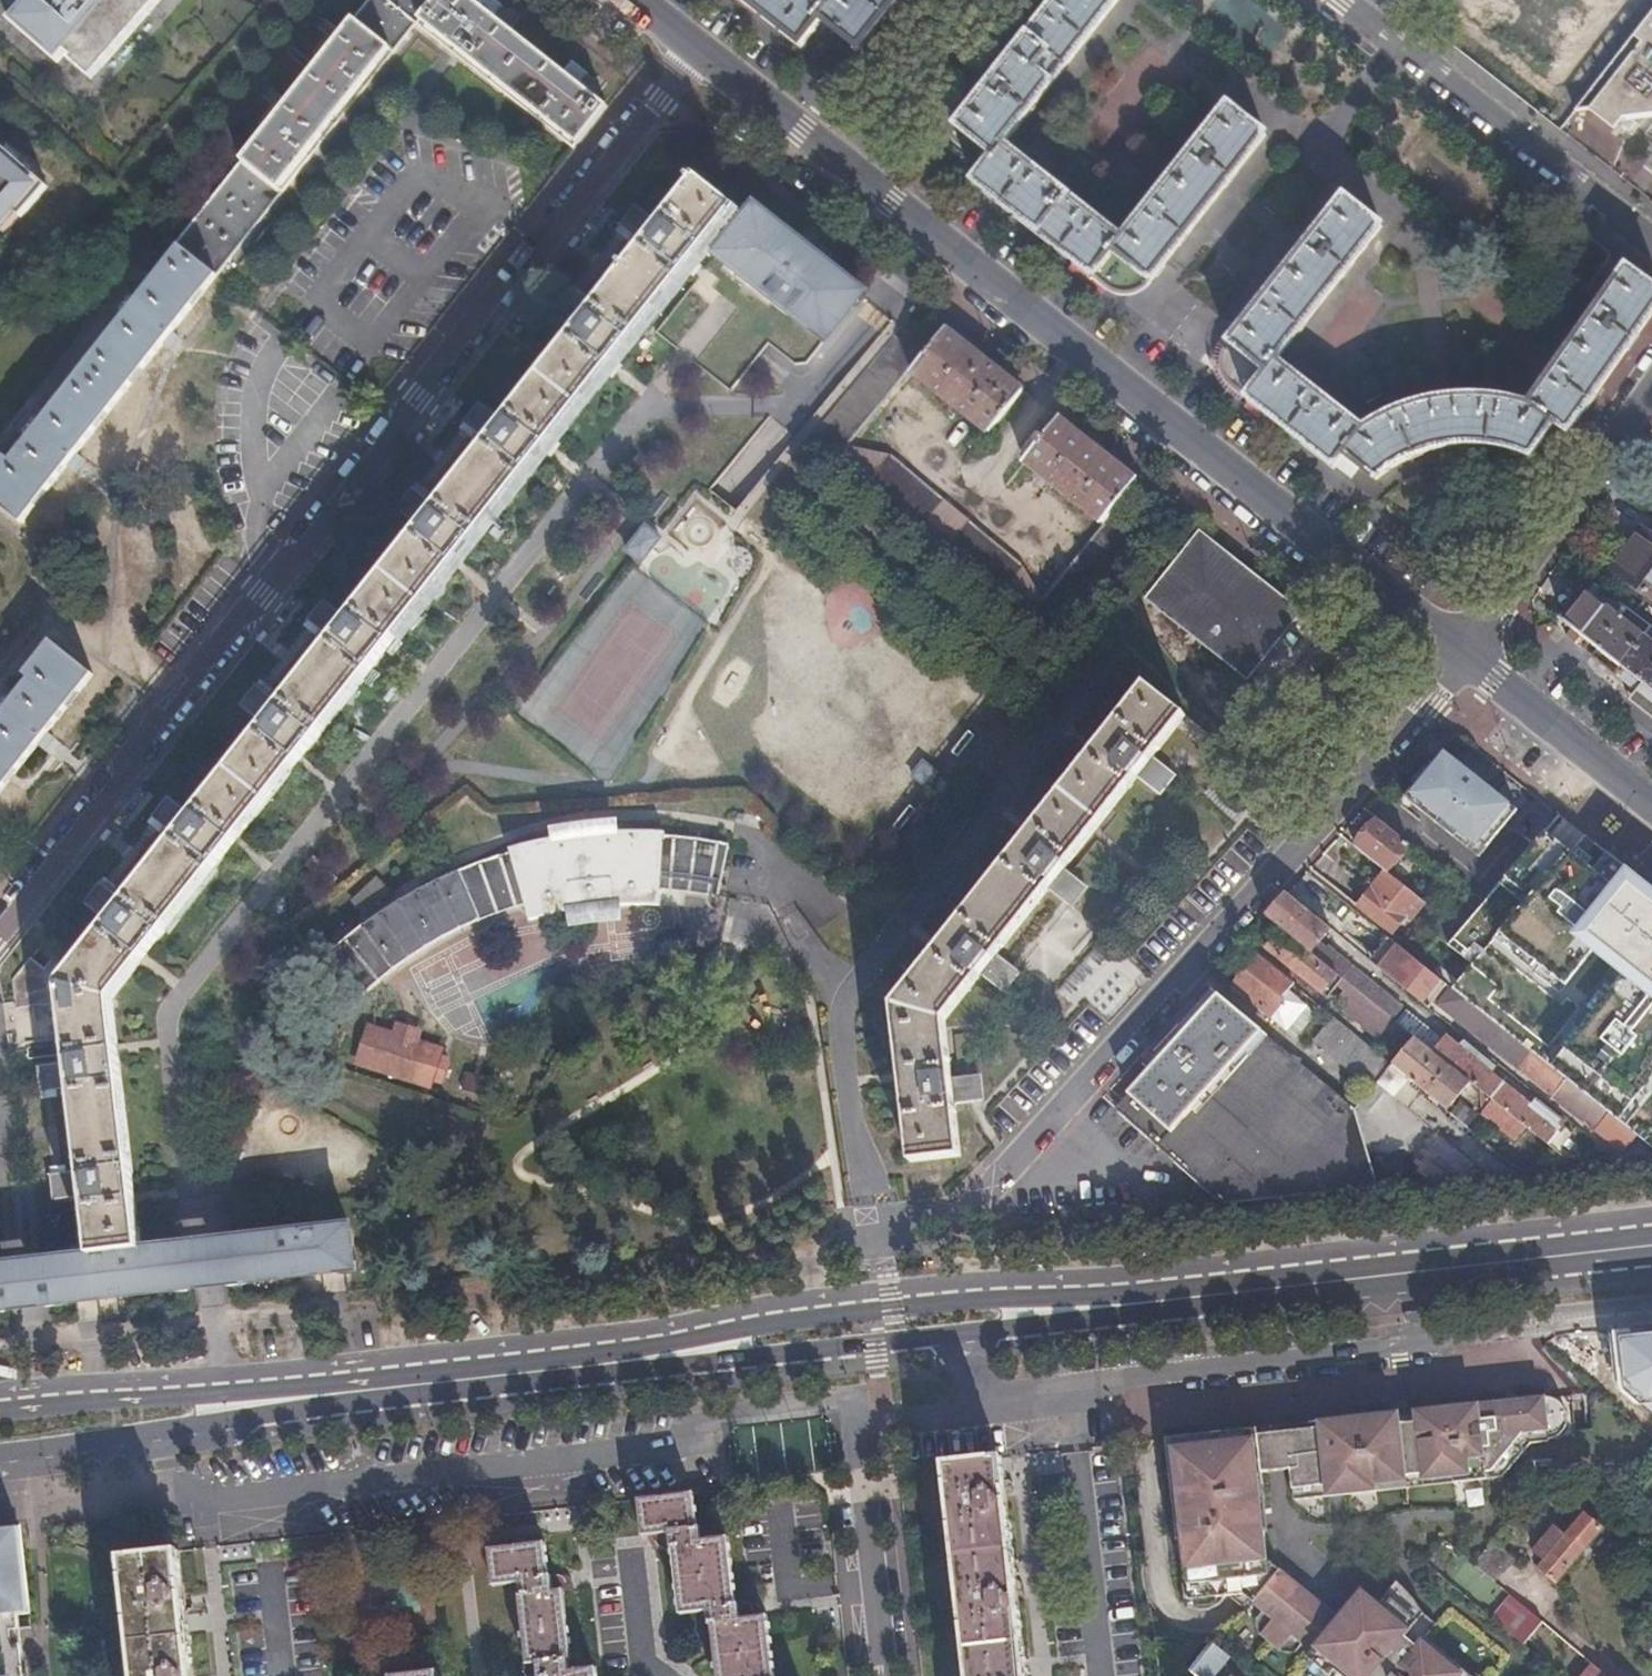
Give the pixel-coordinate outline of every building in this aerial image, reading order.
[(93,77),(160,0),(27,0),(11,18),(60,61),(69,52),(74,56),(72,59),(93,77)] [(607,104),(580,82),(589,71),(573,58),(564,70),(493,15),(501,5),(495,0),(481,0),(479,3),(475,0),(367,0),(359,10),(240,161),(176,243),(180,247),(216,276),(282,193),(400,44),(417,22),(574,146),(607,104)] [(826,3),(823,0),(743,0),(798,43),(817,18),(854,49),(893,0),(829,0),(826,3)] [(1118,233),(1004,143),(1118,0),(1050,0),(951,125),(988,154),(969,178),(1111,291),(1122,293),(1123,293),(1127,293),(1130,292),(1132,291),(1135,290),(1138,288),(1140,286),(1141,284),(1262,131),(1224,101),(1118,233)] [(1589,97),(1611,112),(1620,102),(1625,101),(1623,104),(1651,101),(1651,0),(1650,0),(1626,31),(1634,38),(1589,97)] [(7,233),(22,216),(23,218),(50,187),(34,173),(30,177),(14,162),(17,158),(0,143),(0,227),(7,233)] [(723,246),(745,218),(733,214),(736,209),(697,177),(660,223),(644,243),(592,309),(576,329),(503,421),(487,441),(436,506),(420,526),(347,618),(331,638),(279,703),(263,724),(191,815),(175,835),(123,901),(107,921),(75,961),(58,982),(60,998),(67,1059),(70,1085),(80,1168),(83,1194),(90,1256),(141,1250),(111,1000),(706,246),(707,247),(714,239),(723,246)] [(1565,431),(1651,308),(1651,286),(1622,264),(1525,401),(1518,399),(1511,397),(1503,396),(1494,395),(1486,394),(1477,393),(1469,393),(1459,393),(1451,393),(1443,394),(1436,395),(1429,396),(1421,398),(1415,400),(1408,402),(1402,404),(1393,407),(1385,411),(1378,414),(1372,417),(1366,420),(1361,423),(1357,425),(1273,358),(1376,224),(1338,193),(1220,344),(1218,347),(1217,348),(1216,351),(1216,353),(1215,356),(1215,359),(1215,361),(1215,364),(1216,368),(1217,370),(1218,372),(1219,374),(1220,376),(1330,465),(1339,452),(1371,477),(1381,469),(1391,463),(1398,459),(1405,455),(1412,453),(1418,450),(1425,448),(1434,446),(1446,444),(1454,443),(1465,443),(1477,443),(1486,443),(1495,445),(1505,447),(1514,449),(1521,451),(1528,453),(1550,422),(1565,431)] [(623,227),(644,243),(660,223),(639,206),(623,227)] [(723,246),(717,254),(730,265),(728,268),(766,298),(770,293),(827,338),(861,295),(846,283),(849,281),(755,206),(745,218),(723,246)] [(180,247),(147,287),(135,277),(104,315),(116,326),(52,409),(38,398),(7,436),(21,447),(13,457),(8,454),(0,464),(0,504),(21,522),(216,276),(180,247)] [(554,312),(576,329),(592,309),(570,292),(554,312)] [(909,371),(989,432),(1023,391),(975,353),(943,328),(923,354),(909,371)] [(863,371),(858,378),(886,400),(898,385),(909,371),(923,354),(895,332),(863,371)] [(1056,637),(1068,622),(1106,574),(1094,565),(1078,552),(1071,561),(1036,603),(1020,564),(998,546),(890,454),(849,444),(886,400),(858,378),(813,434),(930,532),(1056,637)] [(466,424),(487,441),(503,421),(482,404),(466,424)] [(1101,523),(1114,508),(1136,480),(1094,448),(1057,418),(1042,437),(1026,456),(1023,461),(1101,523)] [(1018,450),(1026,456),(1042,437),(1033,430),(1018,450)] [(398,509),(420,526),(436,506),(414,489),(398,509)] [(1094,565),(1106,574),(1110,569),(1141,530),(1114,508),(1101,523),(1090,537),(1078,552),(1094,565)] [(1641,527),(1628,544),(1630,546),(1611,570),(1651,601),(1651,535),(1641,527)] [(1248,681),(1303,613),(1293,605),(1200,531),(1161,579),(1146,599),(1248,681)] [(1584,577),(1554,614),(1568,625),(1562,633),(1633,688),(1651,704),(1651,628),(1584,577)] [(310,621),(331,638),(347,618),(326,601),(310,621)] [(50,640),(24,674),(28,677),(21,687),(8,677),(0,687),(0,788),(90,673),(50,640)] [(1186,716),(1146,683),(889,1003),(907,1160),(958,1153),(953,1101),(950,1075),(944,1017),(980,971),(996,951),(1047,888),(1063,868),(1137,776),(1153,756),(1186,716)] [(242,707),(263,724),(279,703),(258,686),(242,707)] [(1651,720),(1651,704),(1633,688),(1625,698),(1651,720)] [(1174,774),(1153,756),(1137,776),(1158,794),(1174,774)] [(1483,853),(1516,811),(1452,761),(1437,760),(1403,798),(1474,856),(1480,850),(1483,853)] [(153,818),(175,835),(191,815),(170,798),(153,818)] [(1559,802),(1422,968),(1438,980),(1448,988),(1458,996),(1486,1018),(1531,1054),(1636,1138),(1651,1151),(1651,875),(1559,802)] [(599,824),(605,824),(603,819),(565,824),(564,828),(568,828),(581,826),(588,825),(599,824)] [(1353,849),(1384,874),(1387,876),(1410,848),(1377,821),(1353,849)] [(643,829),(641,823),(636,823),(605,824),(599,824),(588,825),(581,826),(568,828),(564,828),(546,831),(531,834),(528,835),(529,844),(509,850),(511,854),(500,857),(481,863),(469,868),(440,881),(438,882),(433,884),(423,889),(408,898),(391,908),(377,918),(363,928),(348,940),(329,956),(346,976),(341,980),(358,999),(378,983),(378,982),(382,980),(382,979),(388,975),(392,971),(393,971),(394,970),(398,967),(399,966),(408,960),(423,950),(425,949),(430,946),(438,941),(449,935),(459,930),(468,925),(478,921),(495,914),(505,910),(525,904),(532,924),(577,914),(577,918),(615,913),(615,909),(659,908),(659,887),(678,888),(697,890),(712,891),(716,892),(725,844),(716,842),(705,840),(684,838),(663,837),(662,829),(643,829)] [(1189,851),(1163,884),(1176,894),(1202,862),(1189,851)] [(1085,885),(1063,868),(1047,888),(1068,905),(1085,885)] [(1384,874),(1356,909),(1392,938),(1405,921),(1410,924),(1425,906),(1387,876),(1384,874)] [(375,883),(350,904),(360,916),(385,894),(375,883)] [(86,904),(107,921),(123,901),(102,884),(86,904)] [(1274,909),(1264,920),(1280,933),(1393,1022),(1403,1010),(1320,944),(1326,936),(1330,932),(1286,896),(1282,900),(1274,909)] [(1393,1022),(1280,933),(1266,951),(1327,1000),(1337,987),(1345,993),(1341,998),(1344,1000),(1337,1008),(1376,1042),(1383,1033),(1384,1033),(1393,1022)] [(1376,957),(1371,964),(1422,1004),(1428,998),(1434,1003),(1441,995),(1448,988),(1438,980),(1422,968),(1389,941),(1376,957)] [(24,978),(27,1002),(60,998),(58,982),(75,961),(52,942),(24,978)] [(996,951),(980,971),(1001,988),(1018,968),(996,951)] [(1294,985),(1259,957),(1234,987),(1295,1038),(1313,1015),(1286,993),(1294,985)] [(352,1004),(358,999),(341,980),(335,985),(348,1000),(352,1004)] [(1115,1109),(1224,1205),(1379,1187),(1354,1110),(1268,1037),(1219,995),(1129,1094),(1115,1109)] [(1428,998),(1422,1004),(1428,1010),(1434,1003),(1428,998)] [(1370,1090),(1376,1083),(1391,1064),(1324,1009),(1304,1033),(1370,1090)] [(1407,1012),(1396,1024),(1400,1028),(1408,1034),(1415,1040),(1434,1054),(1459,1074),(1470,1083),(1493,1101),(1529,1130),(1548,1145),(1566,1123),(1535,1098),(1529,1105),(1491,1074),(1497,1067),(1463,1040),(1459,1046),(1448,1036),(1444,1041),(1407,1012)] [(1531,1054),(1486,1018),(1475,1033),(1524,1073),(1622,1154),(1636,1138),(1531,1054)] [(397,1026),(393,1036),(414,1043),(417,1033),(397,1026)] [(1408,1034),(1400,1028),(1395,1034),(1403,1040),(1408,1034)] [(414,1043),(393,1036),(368,1029),(358,1062),(427,1084),(439,1051),(414,1043)] [(1415,1040),(1393,1066),(1448,1111),(1458,1099),(1470,1083),(1459,1074),(1434,1054),(1415,1040)] [(1042,1083),(1012,1054),(1000,1066),(1030,1095),(1042,1083)] [(40,1063),(43,1088),(70,1085),(67,1059),(40,1063)] [(950,1075),(953,1101),(980,1098),(977,1072),(950,1075)] [(1448,1111),(1467,1126),(1477,1115),(1458,1099),(1448,1111)] [(1517,1143),(1529,1130),(1493,1101),(1482,1114),(1517,1143)] [(52,1171),(55,1197),(83,1194),(80,1168),(52,1171)] [(75,1300),(75,1295),(96,1292),(96,1293),(97,1293),(97,1298),(142,1292),(142,1289),(161,1287),(161,1290),(185,1288),(234,1282),(257,1279),(256,1276),(275,1274),(276,1277),(321,1272),(320,1267),(343,1265),(343,1266),(352,1265),(351,1253),(353,1253),(349,1228),(338,1229),(337,1226),(229,1239),(180,1245),(141,1250),(90,1256),(47,1261),(0,1266),(0,1309),(51,1303),(75,1300)] [(1618,1339),(1624,1391),(1651,1416),(1651,1335),(1618,1339)] [(1366,1417),(1284,1427),(1289,1471),(1293,1501),(1327,1497),(1327,1490),(1342,1489),(1343,1495),(1375,1492),(1374,1485),(1378,1485),(1381,1484),(1405,1482),(1405,1477),(1421,1475),(1422,1480),(1453,1476),(1453,1482),(1485,1479),(1484,1472),(1507,1470),(1529,1442),(1548,1441),(1548,1439),(1558,1435),(1563,1429),(1566,1423),(1567,1418),(1566,1413),(1564,1408),(1561,1404),(1556,1400),(1552,1398),(1548,1396),(1542,1396),(1444,1408),(1445,1414),(1414,1418),(1415,1422),(1398,1424),(1398,1420),(1367,1423),(1366,1417)] [(1289,1471),(1284,1427),(1256,1430),(1261,1474),(1289,1471)] [(1256,1430),(1222,1434),(1222,1440),(1198,1443),(1198,1437),(1173,1440),(1182,1524),(1174,1525),(1176,1542),(1181,1542),(1189,1601),(1254,1595),(1257,1597),(1252,1603),(1262,1611),(1256,1619),(1257,1626),(1258,1630),(1261,1638),(1262,1636),(1279,1650),(1278,1651),(1284,1653),(1290,1653),(1296,1652),(1303,1644),(1341,1675),(1471,1675),(1424,1638),(1436,1624),(1423,1614),(1414,1600),(1401,1586),(1391,1599),(1383,1609),(1360,1637),(1355,1633),(1279,1570),(1274,1576),(1267,1571),(1263,1531),(1253,1532),(1251,1517),(1257,1516),(1254,1486),(1261,1485),(1260,1474),(1261,1474),(1256,1430)] [(1182,1524),(1173,1440),(1165,1440),(1174,1525),(1182,1524)] [(966,1675),(1025,1675),(1000,1460),(942,1467),(966,1675)] [(1501,1477),(1507,1470),(1484,1472),(1485,1479),(1501,1477)] [(1375,1492),(1453,1482),(1453,1476),(1422,1480),(1421,1475),(1405,1477),(1405,1482),(1381,1484),(1378,1485),(1374,1485),(1375,1492)] [(1267,1531),(1261,1485),(1254,1486),(1257,1516),(1251,1517),(1253,1532),(1263,1531),(1267,1531)] [(1327,1490),(1327,1497),(1343,1495),(1342,1489),(1327,1490)] [(1586,1511),(1574,1500),(1564,1492),(1554,1504),(1577,1522),(1584,1514),(1586,1511)] [(767,1619),(741,1622),(739,1607),(734,1608),(727,1540),(701,1543),(700,1528),(695,1529),(692,1497),(638,1502),(642,1538),(669,1534),(670,1543),(670,1549),(674,1549),(681,1613),(681,1615),(708,1611),(709,1627),(712,1626),(718,1675),(774,1675),(767,1619)] [(1524,1519),(1516,1512),(1500,1531),(1481,1554),(1503,1572),(1514,1559),(1508,1554),(1517,1544),(1506,1536),(1511,1530),(1513,1532),(1524,1519)] [(1602,1529),(1584,1514),(1577,1522),(1565,1535),(1555,1527),(1534,1552),(1544,1560),(1538,1567),(1556,1582),(1602,1529)] [(0,1533),(0,1675),(26,1675),(19,1619),(30,1618),(19,1531),(0,1533)] [(596,1671),(569,1675),(567,1660),(571,1660),(562,1593),(553,1594),(551,1579),(548,1578),(545,1545),(490,1551),(494,1586),(521,1582),(523,1598),(519,1598),(528,1666),(538,1664),(539,1675),(597,1675),(596,1671)] [(1503,1572),(1481,1554),(1473,1564),(1495,1581),(1503,1572)] [(178,1555),(122,1561),(126,1597),(128,1611),(135,1675),(192,1675),(188,1641),(183,1599),(178,1555)] [(1391,1599),(1401,1586),(1399,1584),(1398,1584),(1398,1583),(1397,1582),(1396,1582),(1385,1594),(1377,1604),(1383,1609),(1391,1599)] [(1494,1618),(1524,1644),(1542,1621),(1512,1596),(1494,1618)] [(1364,1620),(1355,1633),(1360,1637),(1383,1609),(1377,1604),(1372,1600),(1366,1600),(1362,1601),(1359,1604),(1358,1608),(1358,1612),(1360,1617),(1364,1620)] [(1193,1673),(1197,1675),(1204,1675),(1223,1652),(1218,1648),(1212,1643),(1201,1657),(1203,1659),(1193,1673)] [(1594,1664),(1583,1675),(1609,1675),(1594,1664)]
